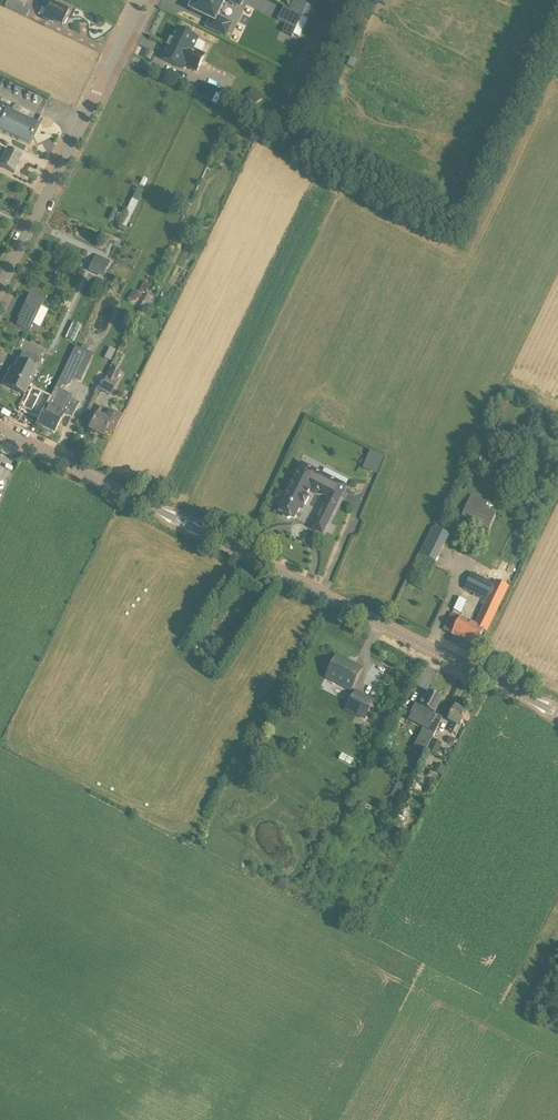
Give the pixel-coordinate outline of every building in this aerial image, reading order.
[(5,7),(27,18),(30,10),(23,7),(25,5),(15,0),(9,0),(5,7)] [(44,18),(53,23),(54,21),(63,25),(64,23),(65,24),(68,18),(67,17),(70,11),(55,4),(57,0),(48,0),(44,7),(49,9),(44,18)] [(191,10),(211,19),(208,27),(226,36),(226,35),(221,32),(224,24),(216,20),(220,11),(224,13),(227,7),(223,5),(225,0),(196,0),(191,10)] [(302,16),(308,5),(299,0),(295,0),(290,10),(302,16)] [(302,16),(290,10),(284,7),(278,20),(296,29),(302,16)] [(300,38),(309,19),(302,16),(296,29),(294,35),(300,38)] [(184,31),(183,33),(177,30),(172,40),(171,40),(170,42),(171,42),(169,46),(168,46),(168,48),(163,60),(184,70),(186,66),(197,72),(202,63),(195,59),(198,53),(193,50),(198,40),(192,37),(192,35),(191,32),(187,30),(184,31)] [(145,58),(150,61),(154,54),(149,51),(145,58)] [(197,92),(210,98),(215,86),(203,80),(197,92)] [(263,99),(257,91),(247,98),(253,107),(263,99)] [(0,124),(0,130),(28,144),(37,124),(7,109),(4,117),(0,124)] [(0,146),(0,166),(13,173),(21,156),(0,146)] [(111,261),(95,254),(88,271),(103,278),(111,261)] [(134,291),(129,297),(136,302),(141,295),(134,291)] [(147,305),(152,295),(145,292),(140,302),(147,305)] [(27,302),(16,325),(29,331),(40,309),(27,302)] [(67,362),(62,374),(86,386),(100,356),(84,349),(84,350),(76,346),(68,363),(67,362)] [(3,385),(25,395),(26,393),(29,395),(23,409),(41,418),(51,398),(32,388),(32,390),(28,388),(32,380),(32,379),(37,369),(36,369),(39,363),(38,359),(26,353),(23,354),(19,361),(19,360),(14,369),(11,368),(3,385)] [(109,374),(101,390),(111,395),(119,379),(109,374)] [(41,418),(37,426),(54,434),(64,414),(72,418),(79,405),(70,401),(72,397),(56,389),(51,398),(48,404),(41,418)] [(88,430),(103,437),(107,430),(114,434),(123,416),(107,408),(107,410),(100,406),(88,430)] [(368,449),(361,467),(375,473),(383,455),(368,449)] [(323,534),(341,498),(347,487),(302,464),(278,511),(282,513),(283,516),(288,519),(291,518),(295,519),(303,504),(305,505),(307,502),(309,498),(306,497),(310,489),(328,498),(313,529),(323,534)] [(462,522),(490,533),(497,515),(491,512),(495,502),(473,493),(462,522)] [(450,535),(433,527),(420,555),(436,563),(450,535)] [(475,625),(452,613),(444,631),(452,635),(476,647),(485,631),(487,632),(523,559),(508,551),(493,582),(473,573),(465,589),(487,600),(475,625)] [(460,612),(465,600),(458,597),(453,610),(460,612)] [(362,669),(337,656),(327,678),(351,690),(362,669)] [(374,701),(356,692),(347,710),(365,719),(374,701)] [(430,722),(442,699),(429,693),(425,701),(423,700),(415,715),(422,719),(423,718),(430,722)] [(468,712),(456,706),(448,721),(454,724),(450,732),(456,735),(460,727),(468,712)] [(425,723),(414,745),(426,751),(437,729),(425,723)] [(454,746),(455,744),(457,740),(451,737),(449,741),(448,743),(454,746)] [(443,743),(433,739),(427,751),(437,756),(443,743)] [(438,763),(434,771),(441,775),(445,767),(438,763)] [(390,795),(398,798),(404,783),(396,780),(390,795)]
